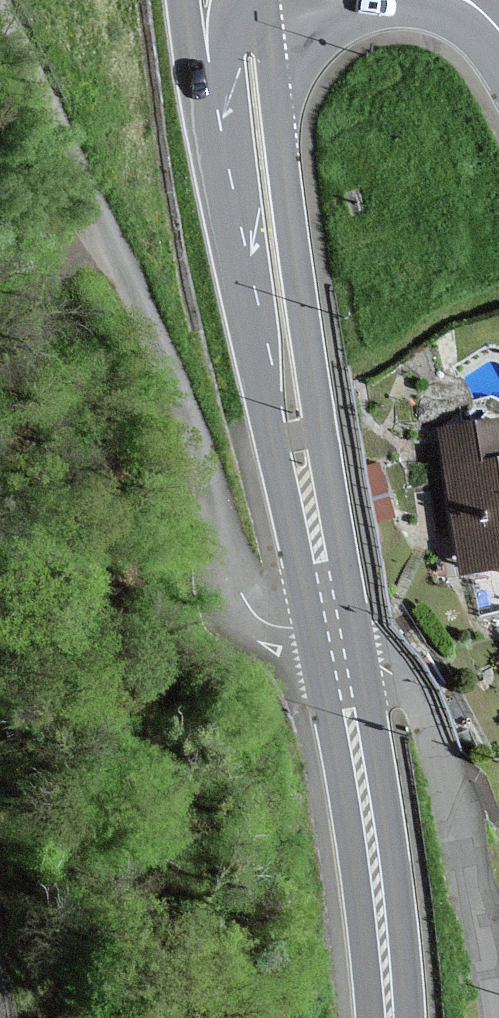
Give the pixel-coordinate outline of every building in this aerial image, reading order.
[(439,428),(464,571),(498,565),(498,417),(439,428)]
